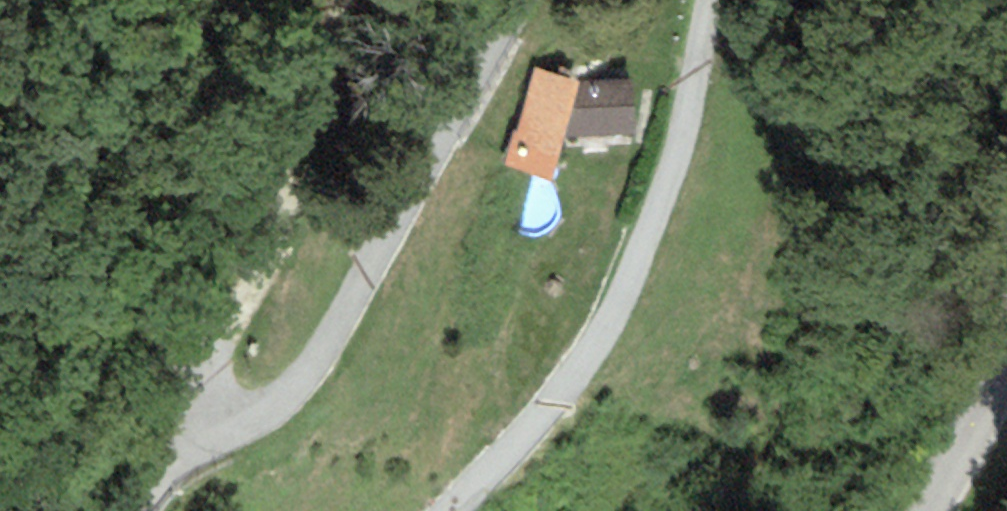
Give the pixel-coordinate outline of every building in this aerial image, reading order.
[(579,73),(535,63),(517,125),(513,125),(504,159),(553,169),(563,133),(638,127),(634,74),(578,78),(579,73)]
